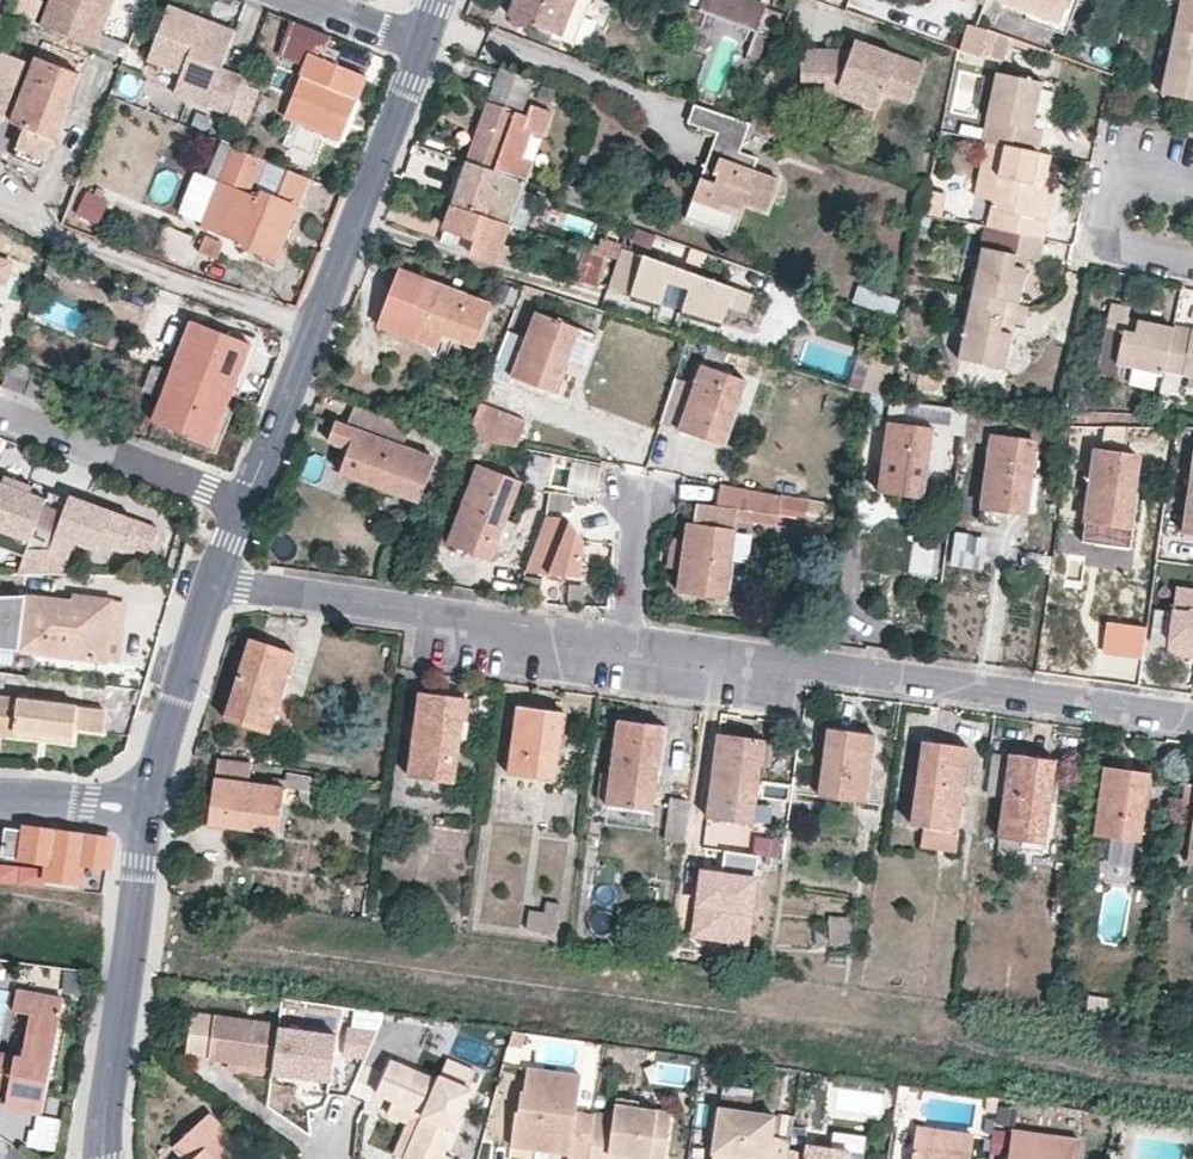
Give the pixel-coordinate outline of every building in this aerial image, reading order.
[(43,27),(96,47),(113,0),(53,0),(43,27)] [(510,14),(561,33),(559,39),(572,45),(590,0),(515,0),(510,14)] [(749,0),(703,0),(699,11),(756,32),(766,6),(749,0)] [(1056,20),(1064,0),(1007,0),(1056,20)] [(1064,31),(1076,0),(1064,0),(1056,20),(1053,27),(1064,31)] [(1192,31),(1192,0),(1181,0),(1176,27),(1192,31)] [(210,22),(169,6),(148,62),(182,74),(174,94),(230,114),(241,82),(243,76),(222,69),(236,31),(217,24),(213,35),(206,32),(210,22)] [(290,63),(305,69),(286,118),(293,120),(284,144),(312,155),(322,133),(340,140),(365,74),(362,73),(339,64),(343,52),(327,45),(331,34),(291,20),(280,53),(292,58),(290,63)] [(217,24),(210,22),(206,32),(213,35),(217,24)] [(987,29),(968,23),(960,50),(980,55),(987,29)] [(1192,99),(1192,31),(1176,27),(1162,93),(1192,99)] [(865,43),(855,39),(852,49),(862,53),(865,43)] [(862,53),(852,49),(801,48),(800,81),(826,81),(827,81),(838,85),(835,94),(877,109),(883,92),(910,102),(924,64),(865,43),(862,53)] [(343,52),(339,64),(362,73),(367,61),(343,52)] [(3,53),(0,62),(0,120),(2,121),(25,61),(3,53)] [(51,136),(56,137),(80,74),(36,57),(11,120),(26,126),(15,157),(41,165),(51,136)] [(534,78),(501,66),(467,159),(526,180),(532,160),(524,157),(533,132),(542,134),(549,114),(532,108),(529,115),(521,113),(533,81),(534,78)] [(1042,128),(1033,126),(1042,81),(998,71),(982,138),(1005,143),(1037,150),(1042,128)] [(826,81),(823,90),(835,94),(838,85),(826,81)] [(244,126),(258,88),(241,82),(230,114),(227,120),(244,126)] [(695,103),(688,121),(717,131),(727,135),(734,117),(695,103)] [(727,135),(743,142),(750,123),(734,117),(727,135)] [(719,174),(714,172),(724,144),(741,150),(743,142),(727,135),(717,131),(700,175),(716,181),(719,174)] [(219,179),(225,182),(260,195),(263,186),(257,184),(267,160),(220,141),(206,174),(219,179)] [(1037,150),(1005,143),(987,224),(1032,234),(1050,153),(1037,150)] [(714,172),(719,174),(716,181),(700,175),(685,217),(730,234),(742,200),(767,209),(779,177),(755,167),(758,157),(741,150),(724,144),(714,172)] [(467,159),(460,156),(444,200),(452,202),(467,159)] [(523,186),(526,180),(467,159),(452,202),(510,222),(523,186)] [(263,186),(260,195),(225,182),(207,227),(238,238),(236,245),(278,261),(310,178),(267,160),(257,184),(263,186)] [(201,224),(207,227),(225,182),(219,179),(201,224)] [(85,193),(76,215),(94,222),(102,199),(85,193)] [(503,243),(510,222),(452,202),(444,226),(477,238),(472,252),(496,262),(499,258),(512,262),(513,261),(517,248),(503,243)] [(1032,234),(987,224),(973,292),(1018,301),(1027,257),(1037,260),(1042,237),(1032,234)] [(472,252),(477,238),(444,226),(440,240),(472,252)] [(217,257),(223,241),(205,233),(199,249),(217,257)] [(608,256),(613,240),(589,235),(584,247),(586,248),(608,256)] [(743,308),(748,289),(643,252),(621,245),(617,259),(607,286),(720,318),(724,302),(743,308)] [(608,256),(586,248),(575,277),(576,279),(596,285),(608,256)] [(4,281),(12,262),(0,258),(0,279),(4,281)] [(475,346),(491,303),(399,269),(383,311),(412,322),(414,317),(444,328),(442,334),(475,346)] [(541,297),(544,290),(523,283),(522,291),(541,297)] [(903,318),(906,300),(864,287),(860,303),(903,318)] [(973,292),(972,292),(958,358),(1004,367),(1012,332),(1021,334),(1027,304),(1019,301),(1018,301),(973,292)] [(1113,373),(1116,363),(1163,374),(1164,370),(1174,326),(1129,316),(1130,307),(1112,303),(1097,370),(1113,373)] [(444,328),(414,317),(412,322),(383,311),(378,325),(437,347),(442,334),(444,328)] [(537,312),(528,335),(508,328),(493,366),(511,372),(510,374),(549,389),(561,357),(569,360),(580,328),(537,312)] [(232,393),(251,342),(192,321),(173,370),(155,365),(154,368),(147,389),(163,396),(154,420),(212,441),(232,393)] [(1174,326),(1164,370),(1192,377),(1192,329),(1174,326)] [(596,334),(580,328),(569,360),(585,365),(596,334)] [(549,389),(557,392),(569,360),(561,357),(549,389)] [(11,359),(0,385),(47,403),(57,376),(11,359)] [(745,379),(703,364),(691,397),(679,431),(722,445),(736,409),(745,379)] [(920,371),(917,387),(942,390),(944,374),(920,371)] [(679,431),(691,397),(671,391),(660,424),(679,431)] [(966,409),(966,407),(893,399),(890,422),(932,427),(934,423),(964,426),(966,409)] [(515,446),(525,421),(479,403),(467,438),(515,446)] [(337,421),(330,440),(350,447),(341,471),(420,499),(436,458),(403,445),(410,425),(355,405),(348,425),(337,421)] [(722,445),(736,449),(748,414),(736,409),(722,445)] [(1067,450),(1070,423),(966,409),(964,426),(962,438),(991,442),(992,433),(1037,440),(1036,452),(1065,456),(1067,450)] [(890,422),(887,421),(878,492),(923,497),(932,427),(890,422)] [(1158,441),(1159,425),(1070,423),(1067,450),(1094,453),(1096,451),(1096,442),(1158,441)] [(992,433),(991,442),(981,507),(1028,514),(1036,452),(1037,440),(992,433)] [(1094,453),(1084,519),(1097,521),(1130,525),(1134,491),(1139,457),(1096,451),(1094,453)] [(520,479),(479,463),(449,541),(490,557),(495,543),(505,518),(520,479)] [(1183,532),(1192,534),(1192,465),(1183,532)] [(6,470),(4,477),(31,487),(34,480),(6,470)] [(0,475),(0,540),(26,549),(29,543),(33,531),(47,493),(31,487),(4,477),(0,475)] [(775,528),(781,492),(722,482),(718,505),(739,508),(736,529),(775,534),(775,528)] [(50,486),(47,493),(33,531),(53,538),(56,530),(69,494),(50,486)] [(123,546),(135,514),(71,490),(69,494),(56,530),(76,537),(98,546),(101,538),(123,546)] [(570,494),(550,491),(548,509),(568,512),(570,494)] [(1094,544),(1130,550),(1138,492),(1134,491),(1130,525),(1097,521),(1094,544)] [(799,532),(804,496),(781,492),(775,528),(799,532)] [(694,523),(689,522),(679,590),(727,597),(736,529),(739,508),(718,505),(698,502),(694,523)] [(137,543),(150,548),(159,523),(135,514),(123,546),(135,547),(137,543)] [(580,577),(585,540),(569,517),(547,515),(526,570),(562,576),(580,577)] [(508,548),(518,523),(505,518),(495,543),(508,548)] [(1097,521),(1084,519),(1080,542),(1094,544),(1097,521)] [(20,565),(66,566),(76,537),(56,530),(53,538),(51,544),(29,543),(26,549),(20,565)] [(33,531),(29,543),(51,544),(53,538),(33,531)] [(950,532),(949,565),(977,566),(979,533),(950,532)] [(1177,585),(1167,652),(1192,656),(1192,587),(1177,585)] [(76,594),(75,601),(27,595),(21,649),(106,660),(113,598),(76,594)] [(27,595),(0,596),(0,646),(21,649),(27,595)] [(106,660),(120,661),(127,600),(113,598),(106,660)] [(1142,655),(1146,626),(1107,620),(1103,650),(1142,655)] [(295,652),(252,638),(226,717),(269,731),(295,652)] [(409,775),(455,781),(464,719),(466,698),(421,691),(409,775)] [(103,709),(0,695),(0,733),(73,742),(75,728),(101,731),(103,709)] [(566,711),(519,705),(511,773),(555,779),(566,711)] [(608,802),(653,808),(665,725),(620,719),(608,802)] [(875,733),(830,727),(821,795),(865,801),(875,733)] [(702,769),(712,771),(709,795),(702,794),(698,813),(753,821),(764,738),(717,732),(716,735),(706,734),(702,769)] [(924,824),(958,828),(969,747),(923,740),(913,822),(924,824)] [(1009,754),(993,752),(988,794),(1004,796),(1009,754)] [(1009,752),(1009,754),(1004,796),(999,835),(1045,842),(1056,758),(1009,752)] [(298,772),(300,767),(218,756),(210,823),(278,831),(285,786),(301,788),(300,799),(309,800),(312,775),(298,772)] [(1150,771),(1105,766),(1096,833),(1140,839),(1150,771)] [(1192,803),(1192,782),(1185,782),(1183,802),(1192,803)] [(684,839),(691,797),(670,793),(664,836),(684,839)] [(7,827),(3,854),(50,861),(49,876),(79,880),(82,863),(108,865),(111,836),(23,824),(23,827),(7,827)] [(924,824),(921,846),(955,850),(958,828),(924,824)] [(780,840),(756,836),(754,853),(760,854),(777,856),(780,840)] [(749,930),(760,854),(754,853),(725,849),(722,873),(703,870),(694,933),(729,938),(730,927),(749,930)] [(556,929),(557,909),(529,907),(527,927),(556,929)] [(815,914),(816,943),(851,942),(850,913),(815,914)] [(747,941),(749,930),(730,927),(729,938),(747,941)] [(16,990),(11,1010),(31,1014),(22,1058),(0,1053),(0,1090),(9,1092),(7,1104),(43,1111),(64,999),(16,990)] [(210,1055),(210,1058),(272,1067),(272,1070),(331,1078),(338,1033),(280,1026),(281,1021),(192,1009),(186,1050),(210,1055)] [(521,1045),(523,1030),(511,1028),(508,1043),(521,1045)] [(375,1034),(348,1029),(345,1056),(365,1058),(375,1034)] [(394,1097),(425,1111),(406,1157),(411,1158),(453,1158),(454,1156),(445,1152),(473,1086),(470,1085),(476,1068),(448,1057),(439,1078),(392,1059),(377,1092),(394,1100),(394,1097)] [(596,1104),(577,1101),(581,1076),(528,1069),(524,1091),(522,1090),(518,1112),(514,1113),(511,1146),(548,1152),(550,1139),(570,1142),(569,1154),(568,1158),(588,1158),(596,1104)] [(406,1157),(425,1111),(394,1097),(394,1100),(389,1113),(407,1121),(395,1151),(406,1157)] [(610,1153),(649,1158),(664,1158),(671,1115),(639,1110),(640,1101),(616,1098),(615,1105),(596,1103),(596,1104),(588,1158),(609,1158),(610,1153)] [(715,1158),(790,1158),(791,1149),(792,1141),(771,1138),(774,1116),(722,1109),(715,1158)] [(224,1153),(236,1142),(209,1112),(175,1144),(188,1158),(218,1158),(224,1153)] [(61,1120),(37,1116),(26,1146),(57,1152),(61,1120)] [(972,1137),(916,1129),(912,1158),(969,1158),(972,1137)] [(854,1151),(867,1153),(870,1135),(838,1131),(836,1148),(854,1151)] [(1081,1144),(1013,1133),(1009,1158),(1079,1158),(1081,1144)] [(569,1154),(570,1142),(550,1139),(548,1152),(569,1154)] [(854,1151),(836,1148),(811,1145),(809,1152),(791,1149),(790,1158),(853,1158),(854,1151)]
